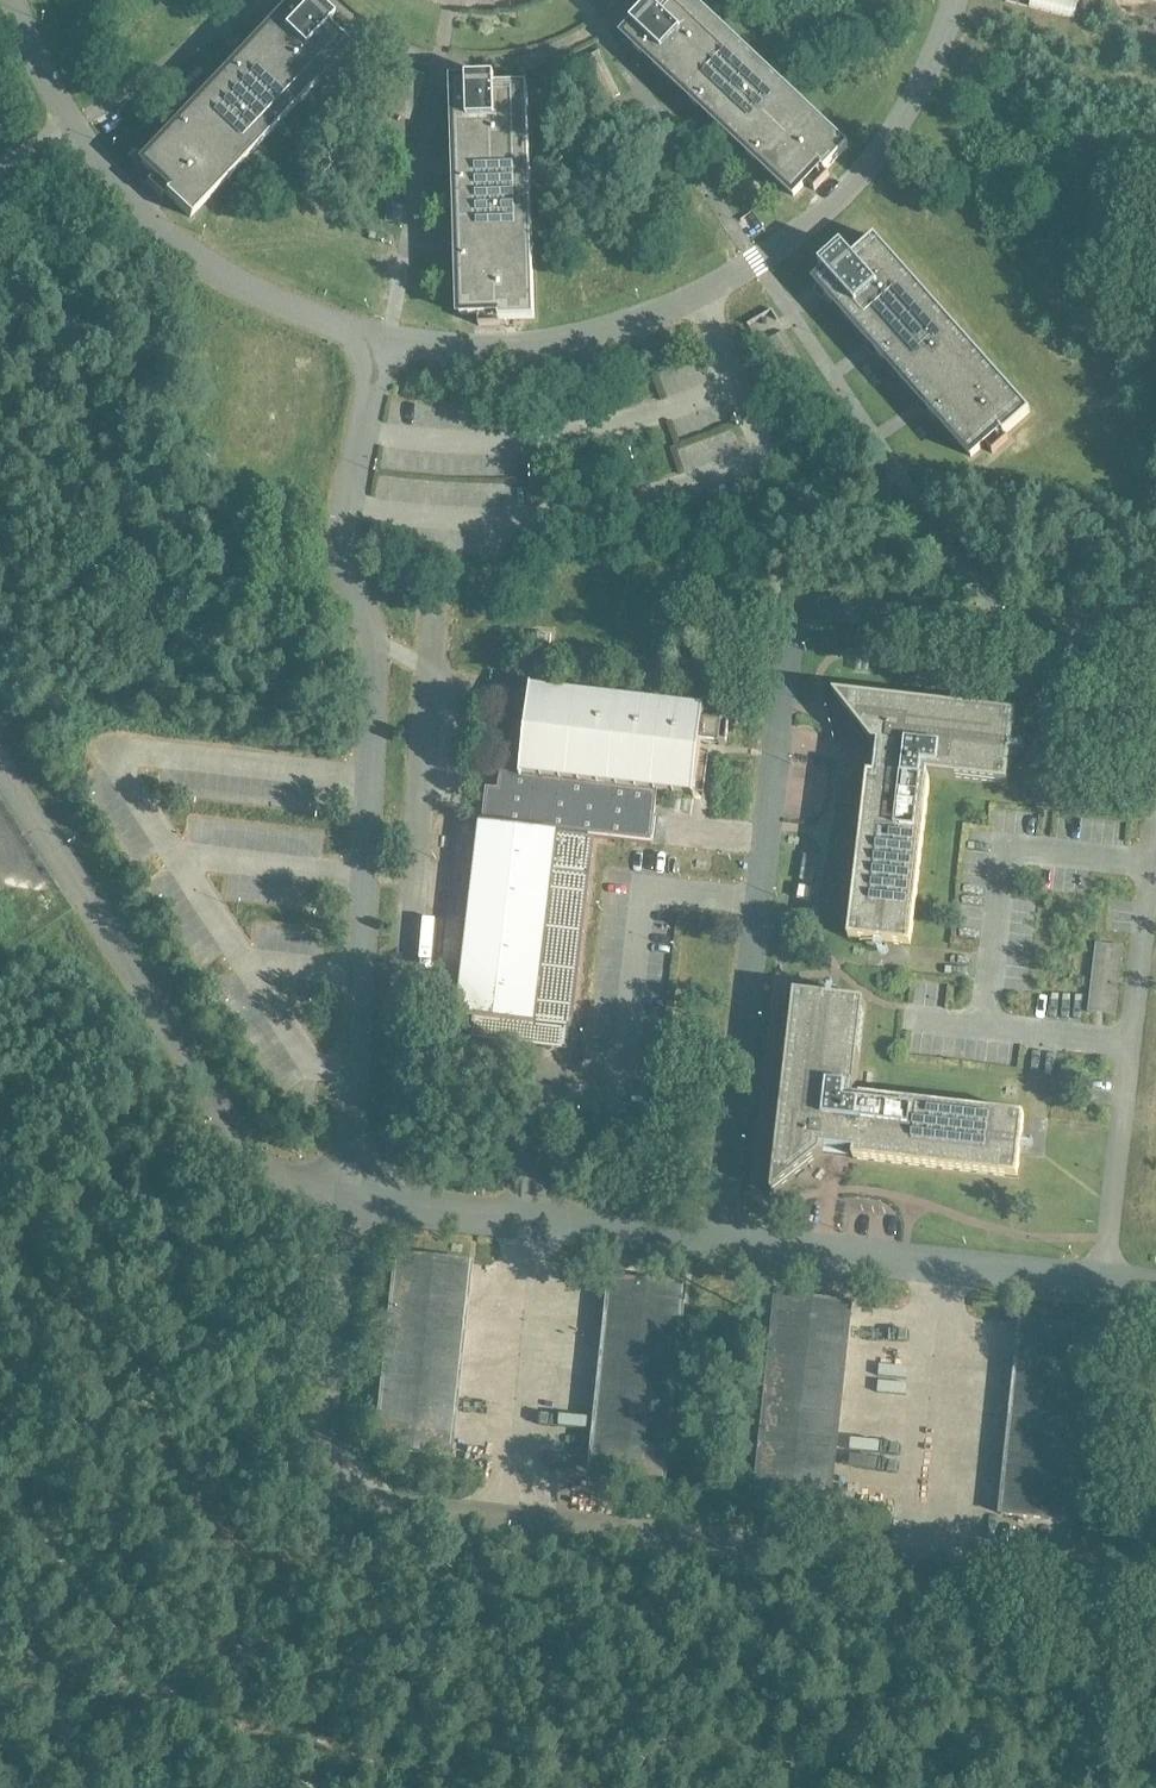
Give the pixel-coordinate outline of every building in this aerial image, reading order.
[(290,2),(282,11),(287,16),(279,25),(274,21),(238,59),(237,58),(229,67),(234,72),(226,81),(221,77),(185,115),(184,114),(176,123),(181,128),(173,137),(168,133),(140,162),(169,189),(165,194),(190,217),(350,48),(327,26),(333,20),(312,1),(310,3),(307,0),(294,0),(291,3),(290,2)] [(825,171),(849,146),(694,0),(666,0),(657,10),(651,4),(632,25),(633,26),(624,36),(634,46),(633,47),(642,55),(647,49),(656,58),(652,62),(691,99),(690,100),(698,108),(703,102),(713,111),(708,115),(746,152),(754,161),(759,155),(769,164),(764,168),(794,196),(820,168),(825,172),(825,171)] [(1073,19),(1074,19),(1079,0),(1031,0),(1029,8),(1073,19)] [(597,106),(613,98),(621,94),(600,53),(601,53),(600,51),(575,64),(575,65),(576,65),(597,106)] [(385,112),(401,117),(410,120),(424,76),(425,77),(426,75),(399,67),(398,68),(399,68),(385,112)] [(460,315),(479,314),(499,314),(499,319),(534,318),(528,85),(495,86),(495,78),(467,79),(467,82),(454,82),(454,96),(452,96),(453,107),(460,107),(461,120),(455,120),(456,173),(455,173),(455,185),(463,184),(463,197),(457,197),(458,250),(457,250),(457,262),(465,261),(465,274),(459,274),(460,315)] [(847,307),(842,311),(877,351),(876,352),(883,360),(889,355),(898,364),(893,369),(928,408),(927,409),(935,418),(941,413),(949,422),(944,427),(971,457),(1000,431),(1004,435),(1030,412),(875,237),(852,258),(842,246),(819,266),(827,274),(817,283),(826,293),(824,294),(832,303),(838,297),(847,307)] [(540,634),(538,647),(551,649),(553,635),(540,634)] [(700,743),(703,720),(704,710),(587,696),(589,685),(574,683),(572,694),(550,691),(550,685),(539,684),(539,690),(533,689),(533,685),(531,685),(527,716),(523,715),(522,707),(507,706),(507,707),(509,707),(500,784),(499,791),(487,790),(484,823),(480,822),(480,823),(483,824),(457,1014),(454,1014),(454,1015),(473,1018),(471,1040),(568,1051),(570,1031),(572,1031),(595,838),(653,844),(653,842),(651,842),(657,790),(694,795),(700,743)] [(834,693),(834,694),(873,744),(879,744),(875,776),(868,775),(849,939),(911,946),(930,782),(928,782),(929,776),(1008,785),(1016,714),(834,693)] [(803,867),(814,869),(816,857),(805,855),(803,867)] [(814,871),(802,868),(800,880),(812,882),(814,871)] [(800,885),(797,897),(809,899),(811,887),(800,885)] [(1096,943),(1088,1012),(1115,1015),(1123,946),(1096,943)] [(853,1159),(854,1159),(1018,1178),(1025,1116),(861,1097),(860,1098),(854,1097),(865,1002),(795,993),(772,1193),(773,1193),(822,1154),(823,1149),(854,1152),(853,1159)] [(375,1448),(449,1456),(469,1263),(395,1255),(375,1448)] [(665,1479),(685,1286),(611,1278),(591,1471),(618,1474),(665,1479)] [(757,1488),(830,1496),(851,1303),(777,1295),(757,1488)] [(1075,1522),(1095,1329),(1021,1321),(1001,1514),(1075,1522)]
